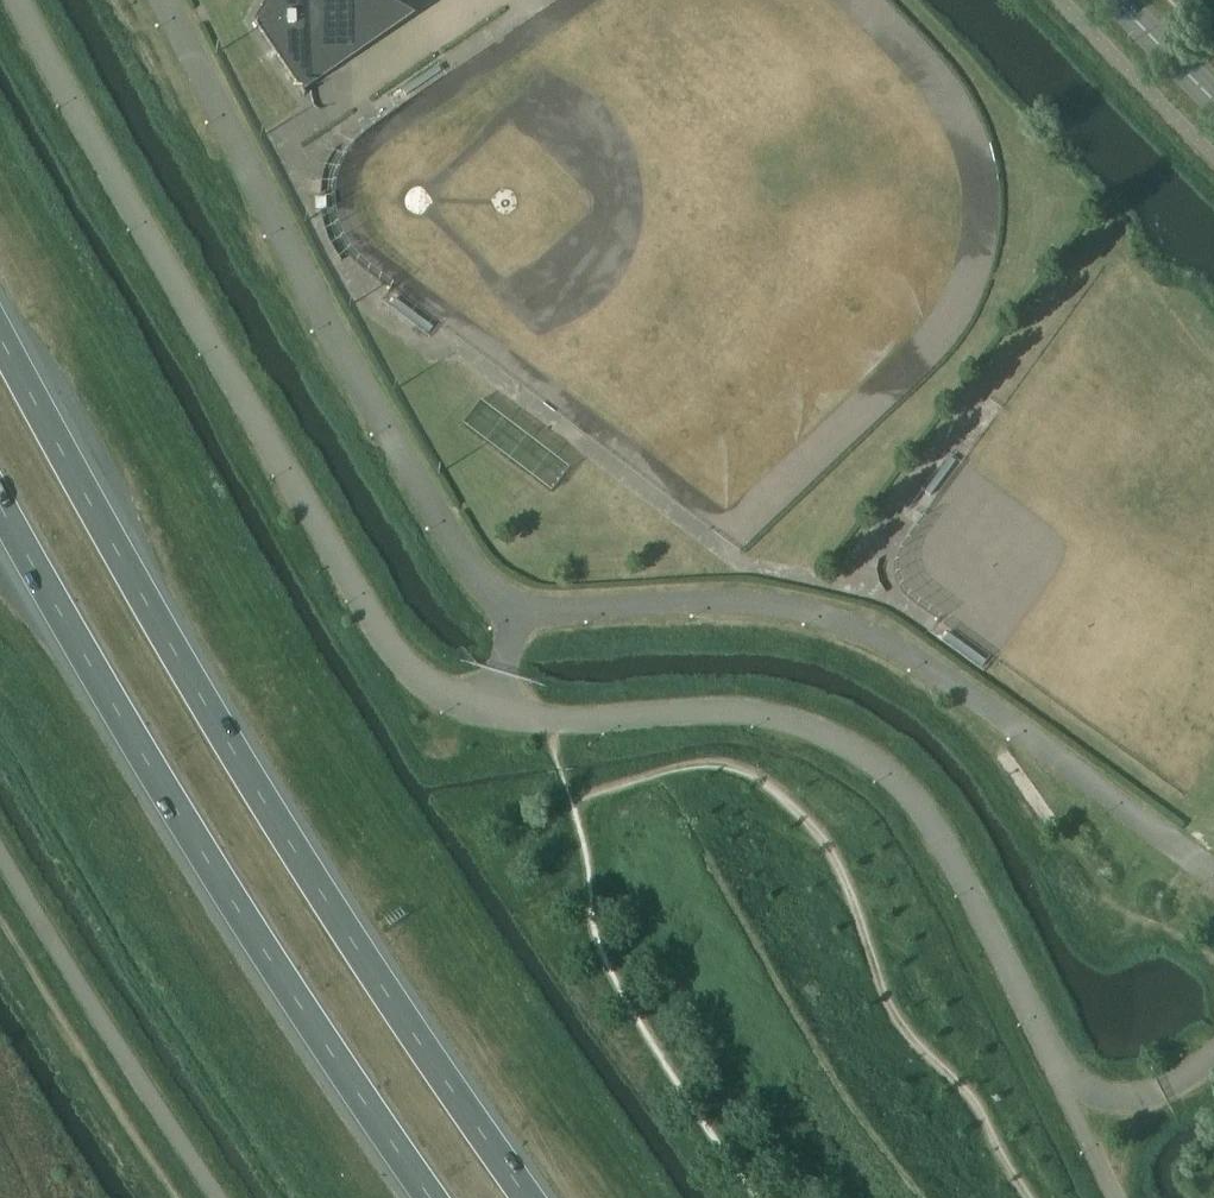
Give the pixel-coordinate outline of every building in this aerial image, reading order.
[(253,21),(304,96),(305,95),(300,88),(351,53),(350,0),(266,0),(253,21)]
